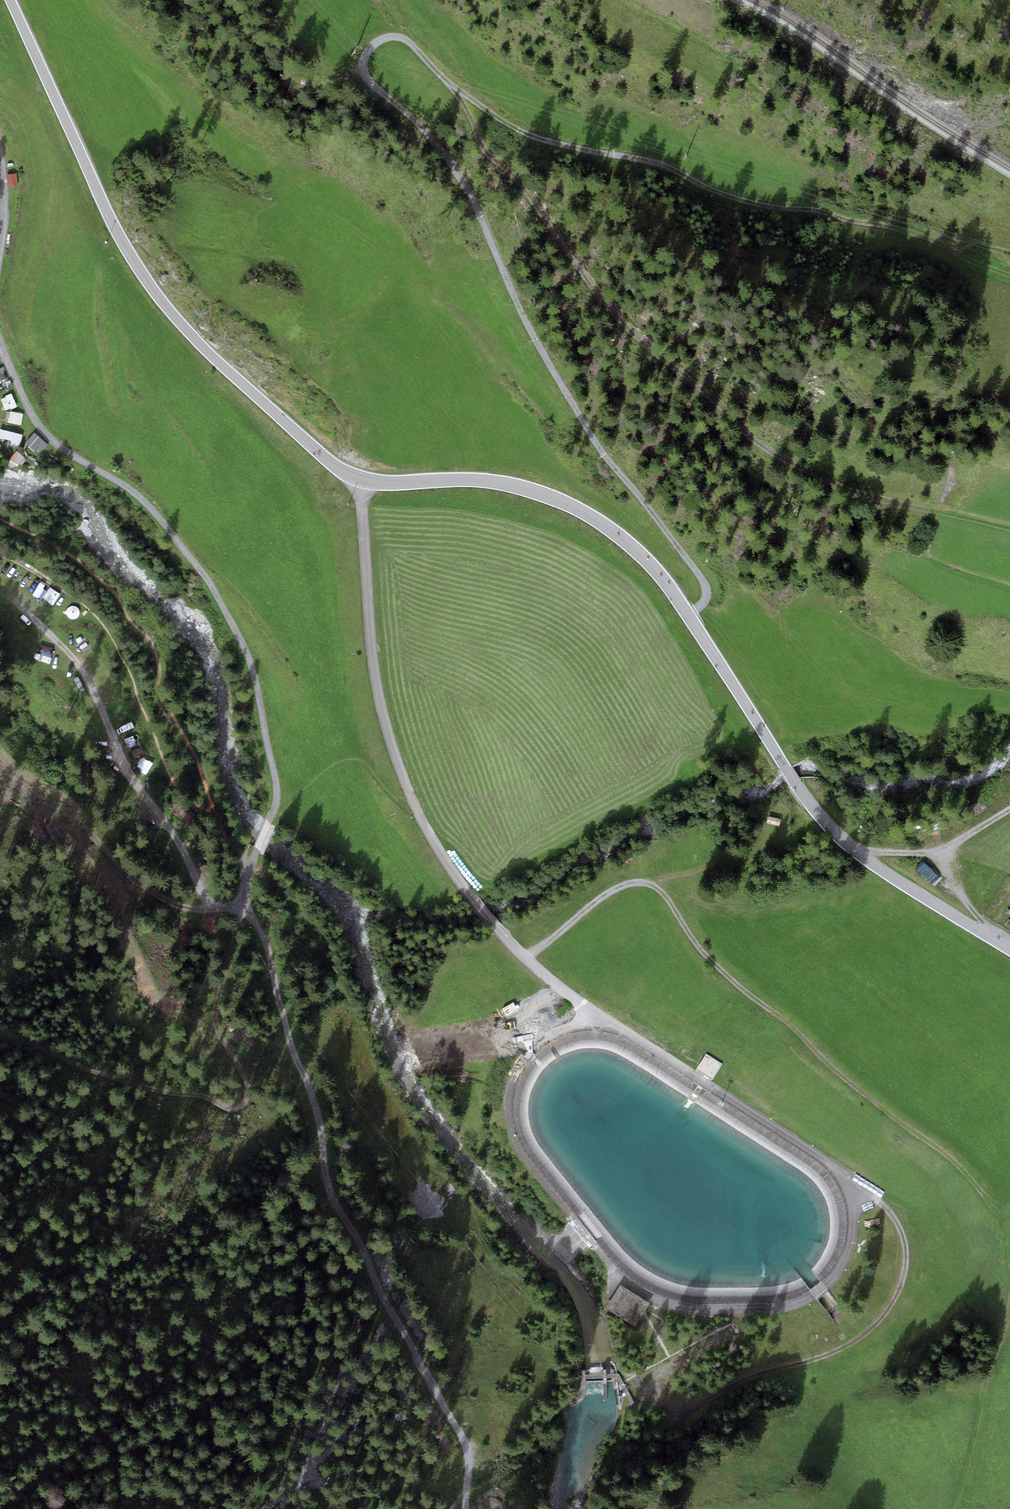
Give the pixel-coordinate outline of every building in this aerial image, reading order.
[(7,178),(8,191),(18,190),(17,177),(7,178)] [(12,398),(1,402),(5,415),(17,411),(12,398)] [(21,429),(24,418),(9,414),(6,425),(21,429)] [(0,435),(0,441),(11,445),(10,449),(19,452),(23,439),(1,432),(0,435)] [(39,457),(48,447),(35,436),(26,446),(39,457)] [(771,819),(768,825),(779,829),(781,823),(771,819)] [(925,882),(932,877),(923,863),(916,869),(925,882)] [(697,1074),(715,1083),(723,1066),(705,1057),(697,1074)] [(650,1301),(620,1283),(606,1307),(636,1324),(650,1301)]
